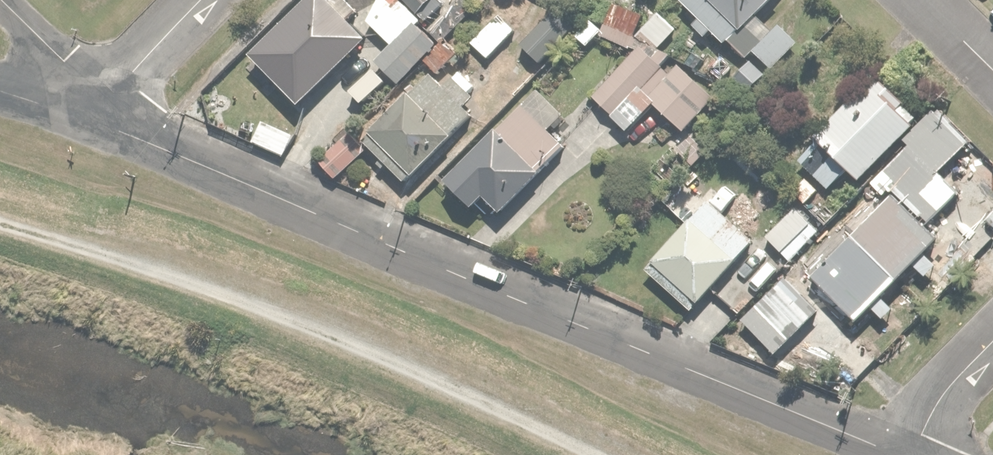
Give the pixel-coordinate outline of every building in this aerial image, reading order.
[(247,51),(294,101),(362,37),(328,0),(302,0),(247,51)] [(415,19),(397,0),(376,0),(364,17),(390,44),(415,19)] [(426,20),(446,0),(406,0),(426,20)] [(699,14),(692,20),(706,33),(713,26),(744,58),(770,32),(751,13),(765,0),(686,0),(699,14)] [(599,30),(634,47),(593,95),(615,113),(637,87),(684,127),(712,94),(657,48),(675,26),(655,10),(647,19),(613,2),(599,30)] [(520,40),(539,59),(572,25),(553,6),(520,40)] [(468,39),(486,56),(515,26),(497,9),(468,39)] [(415,19),(390,44),(373,61),(395,83),(422,57),(436,71),(447,60),(433,46),(437,42),(415,19)] [(876,68),(812,133),(817,139),(799,157),(831,188),(847,171),(856,180),(922,113),(876,68)] [(362,136),(402,179),(471,114),(462,104),(471,96),(451,75),(441,84),(430,72),(362,136)] [(522,100),(444,178),(472,207),(485,194),(499,208),(536,171),(530,165),(559,137),(522,100)] [(318,159),(336,176),(363,148),(345,131),(318,159)] [(808,273),(852,315),(933,234),(908,210),(932,186),(899,153),(870,181),(884,196),(808,273)] [(792,191),(812,212),(827,197),(807,177),(792,191)] [(661,199),(681,217),(695,202),(675,184),(661,199)] [(705,198),(645,266),(693,309),(753,240),(705,198)] [(765,235),(789,260),(819,229),(794,205),(765,235)]
